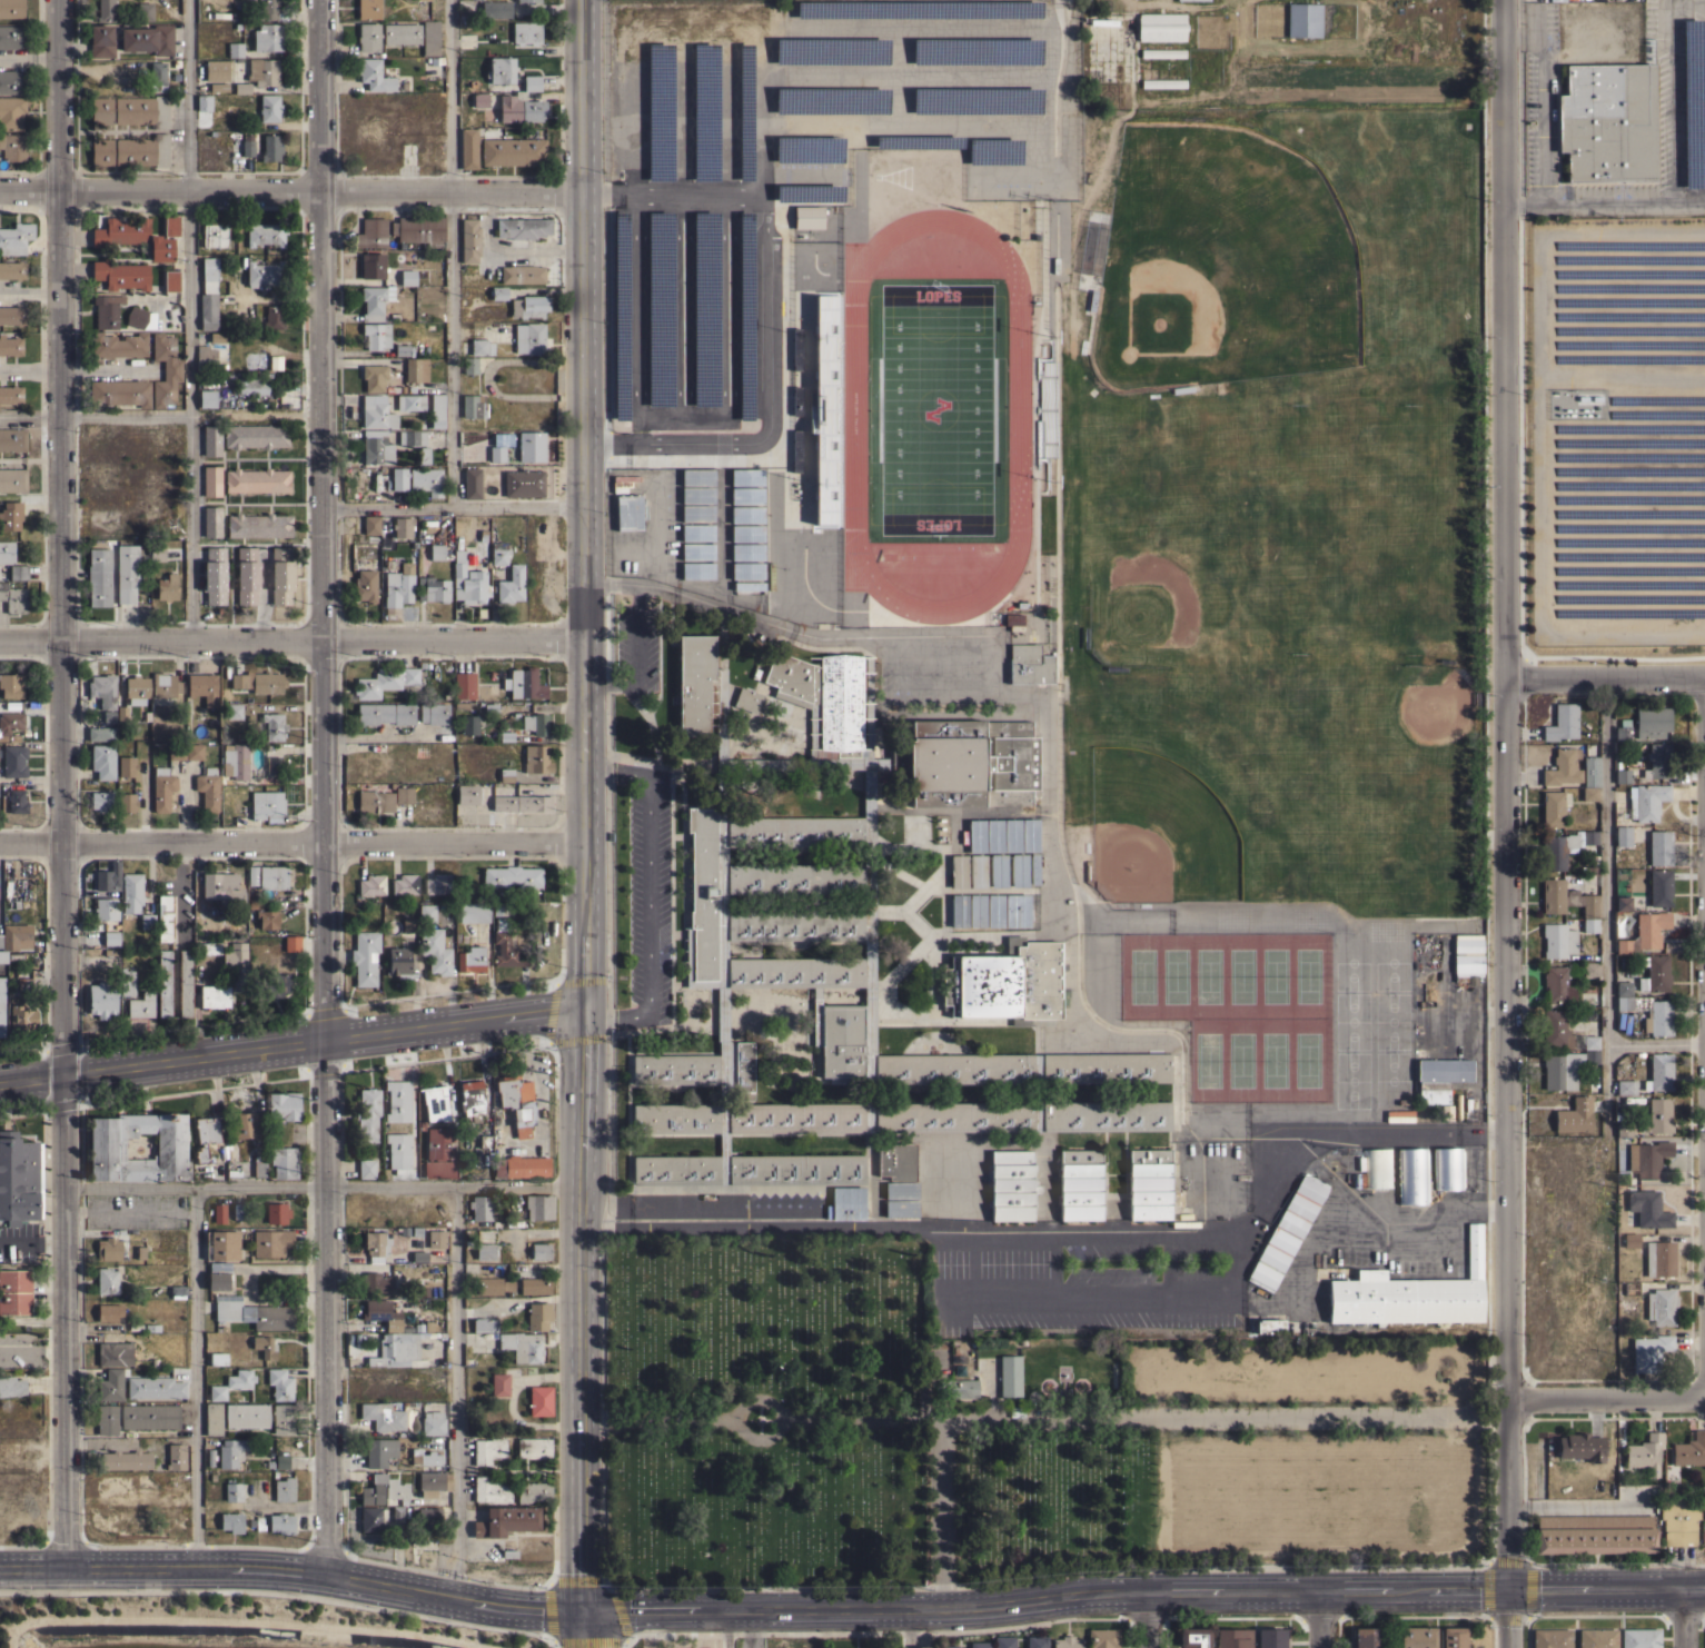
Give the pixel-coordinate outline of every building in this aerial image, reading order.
[(23,18),(0,18),(0,0),(23,0),(23,18)] [(115,0),(116,0),(116,1),(113,1),(113,8),(116,7),(116,12),(113,12),(113,21),(97,22),(97,17),(98,17),(98,0),(115,0)] [(260,9),(260,0),(280,0),(280,3),(278,3),(278,12),(287,12),(287,20),(275,20),(275,19),(255,20),(255,9),(260,9)] [(358,19),(357,0),(380,0),(380,19),(358,19)] [(797,0),(797,17),(1041,17),(1045,0),(797,0)] [(482,18),(482,3),(480,3),(480,1),(510,1),(510,18),(482,18)] [(152,20),(137,21),(137,2),(152,2),(152,20)] [(1320,37),(1287,37),(1288,3),(1321,3),(1320,37)] [(1184,13),(1184,23),(1187,23),(1187,30),(1184,30),(1186,40),(1138,41),(1138,38),(1137,17),(1138,17),(1138,13),(1184,13)] [(423,21),(439,21),(439,54),(423,54),(423,21)] [(541,22),(541,42),(536,42),(536,46),(532,46),(532,42),(523,42),(523,46),(517,46),(517,42),(513,42),(513,22),(541,22)] [(152,27),(152,23),(172,23),(172,54),(152,56),(152,50),(120,51),(120,28),(152,27)] [(281,50),(254,51),(254,29),(258,29),(258,23),(281,23),(281,50)] [(379,23),(379,51),(358,51),(358,42),(357,42),(357,36),(359,36),(359,23),(379,23)] [(420,44),(384,44),(383,23),(420,23),(420,44)] [(112,24),(112,39),(115,39),(115,57),(90,58),(89,24),(112,24)] [(14,49),(0,49),(0,26),(24,26),(24,48),(14,48),(14,49)] [(775,38),(775,64),(890,64),(890,37),(775,38)] [(914,38),(914,66),(1043,66),(1043,38),(914,38)] [(227,42),(242,42),(242,57),(227,57),(227,42)] [(648,43),(647,181),(673,181),(674,43),(648,43)] [(737,43),(740,179),(755,179),(753,43),(737,43)] [(693,44),(693,180),(720,180),(720,44),(693,44)] [(1141,58),(1141,49),(1184,49),(1184,58),(1141,58)] [(514,57),(514,67),(517,67),(517,70),(514,70),(514,85),(489,85),(489,77),(485,77),(485,70),(489,70),(489,58),(514,57)] [(235,92),(235,82),(250,82),(250,85),(255,85),(255,80),(247,80),(247,75),(248,75),(248,59),(260,58),(260,59),(275,59),(275,58),(278,58),(278,85),(275,85),(275,92),(235,92)] [(367,90),(367,82),(360,82),(360,73),(357,73),(357,68),(359,68),(359,58),(380,58),(380,77),(395,77),(395,90),(367,90)] [(228,60),(228,80),(205,80),(205,60),(228,60)] [(166,66),(171,66),(171,72),(166,72),(166,92),(150,92),(150,61),(166,61),(166,66)] [(1655,179),(1567,181),(1567,151),(1558,151),(1557,95),(1566,95),(1566,66),(1653,63),(1655,179)] [(24,93),(0,93),(0,70),(14,70),(14,71),(24,71),(24,93)] [(541,76),(541,90),(524,91),(523,76),(541,76)] [(1184,79),(1139,79),(1139,88),(1184,88),(1184,79)] [(228,82),(228,91),(209,91),(209,82),(228,82)] [(912,86),(912,112),(1041,113),(1041,86),(912,86)] [(883,89),(883,110),(773,110),(773,88),(883,89)] [(487,92),(487,107),(473,107),(473,93),(487,92)] [(168,129),(153,128),(153,123),(115,123),(115,97),(153,97),(153,95),(168,95),(168,129)] [(197,95),(211,95),(211,110),(196,110),(197,95)] [(279,95),(278,103),(281,103),(281,111),(278,111),(278,121),(260,121),(260,112),(259,112),(259,109),(260,109),(260,95),(279,95)] [(526,100),(545,100),(545,107),(547,109),(547,113),(545,115),(542,115),(542,121),(499,121),(499,96),(526,95),(526,100)] [(22,130),(0,130),(0,97),(24,97),(24,112),(21,112),(22,130)] [(90,98),(112,98),(112,123),(90,123),(90,98)] [(477,169),(460,169),(460,129),(477,129),(477,169)] [(2,148),(0,148),(0,131),(8,131),(8,135),(24,133),(26,161),(2,161),(2,148)] [(152,138),(152,132),(168,132),(168,166),(153,166),(153,165),(115,165),(115,138),(152,138)] [(241,140),(242,140),(242,133),(252,133),(252,140),(254,140),(254,156),(241,155),(241,140)] [(278,135),(279,146),(281,146),(281,152),(279,152),(279,161),(261,161),(261,153),(262,153),(262,150),(262,135),(278,135)] [(774,137),(775,165),(845,162),(844,135),(774,137)] [(875,136),(875,148),(962,149),(963,137),(875,136)] [(112,138),(112,165),(91,165),(91,139),(112,138)] [(546,138),(546,165),(482,165),(480,139),(546,138)] [(971,139),(970,163),(1022,165),(1022,140),(971,139)] [(775,185),(775,202),(844,202),(844,185),(775,185)] [(823,206),(823,228),(794,228),(794,206),(823,206)] [(647,210),(647,408),(675,408),(674,210),(647,210)] [(694,211),(694,407),(718,407),(718,211),(694,211)] [(614,212),(615,421),(627,420),(627,212),(614,212)] [(740,212),(740,421),(754,421),(754,212),(740,212)] [(179,236),(165,236),(165,215),(179,215),(179,236)] [(445,217),(444,241),(442,241),(442,247),(426,247),(426,241),(397,241),(398,235),(390,235),(390,221),(397,221),(397,216),(445,217)] [(106,244),(106,246),(92,246),(91,228),(106,228),(106,222),(106,217),(116,217),(116,220),(138,220),(138,217),(149,217),(149,222),(148,222),(148,242),(106,244)] [(386,247),(355,247),(355,234),(361,234),(361,217),(386,218),(386,247)] [(552,218),(552,234),(545,234),(545,236),(536,236),(536,239),(510,239),(510,237),(496,237),(496,219),(552,218)] [(462,219),(477,219),(477,226),(479,226),(479,256),(477,256),(477,261),(462,262),(462,219)] [(209,225),(209,220),(216,221),(216,225),(227,225),(227,246),(202,246),(202,225),(209,225)] [(247,220),(256,220),(256,224),(282,224),(282,225),(287,225),(287,234),(282,234),(284,247),(277,247),(277,242),(252,242),(252,247),(247,247),(247,220)] [(26,254),(0,255),(0,228),(13,228),(13,222),(14,222),(19,222),(19,224),(33,222),(33,239),(24,239),(26,254)] [(174,261),(169,261),(169,262),(159,262),(159,261),(150,261),(150,252),(149,252),(149,249),(150,249),(150,239),(149,239),(149,235),(160,235),(160,237),(174,237),(174,261)] [(360,254),(385,254),(385,267),(395,267),(395,285),(394,285),(394,300),(386,300),(386,301),(383,301),(383,320),(363,321),(363,314),(365,314),(365,300),(361,300),(361,287),(384,287),(384,278),(361,278),(360,254)] [(217,280),(216,280),(217,329),(200,329),(199,294),(202,294),(201,258),(217,257),(217,280)] [(247,260),(254,260),(254,264),(277,264),(277,259),(284,259),(284,284),(256,284),(256,287),(248,287),(248,284),(247,284),(247,260)] [(16,278),(0,279),(0,261),(18,261),(18,260),(21,260),(21,261),(26,261),(26,279),(20,279),(20,280),(16,280),(16,278)] [(109,260),(109,264),(149,264),(149,285),(150,285),(150,290),(139,290),(139,287),(117,287),(117,290),(105,290),(105,285),(106,285),(106,279),(91,279),(91,260),(109,260)] [(500,282),(500,266),(508,266),(536,265),(536,266),(545,266),(545,282),(500,282)] [(165,270),(179,270),(179,291),(165,291),(165,270)] [(400,285),(400,270),(416,270),(416,285),(400,285)] [(492,299),(492,287),(507,287),(507,299),(492,299)] [(125,295),(125,304),(118,304),(118,328),(96,328),(96,304),(92,304),(92,295),(125,295)] [(522,298),(522,296),(544,296),(548,296),(548,310),(543,310),(543,318),(519,318),(519,317),(510,317),(510,299),(522,298)] [(17,324),(0,324),(0,306),(16,306),(16,305),(20,305),(20,306),(26,306),(26,324),(21,324),(21,326),(17,326),(17,324)] [(131,305),(148,310),(148,311),(160,311),(160,310),(176,305),(181,314),(182,324),(167,328),(142,328),(126,324),(127,314),(131,305)] [(285,306),(285,317),(284,317),(284,327),(281,327),(281,328),(262,328),(262,321),(265,321),(265,312),(266,312),(266,306),(285,306)] [(390,347),(381,347),(381,349),(366,349),(366,334),(361,334),(361,324),(389,322),(390,347)] [(526,322),(544,322),(544,354),(526,354),(526,322)] [(12,355),(0,355),(0,331),(4,331),(4,338),(13,338),(13,336),(18,336),(18,338),(22,338),(22,355),(17,355),(17,356),(12,356),(12,355)] [(106,356),(106,357),(100,357),(100,356),(91,356),(91,331),(102,331),(102,335),(116,335),(116,339),(123,339),(123,335),(137,335),(137,331),(147,331),(147,356),(106,356)] [(175,358),(181,358),(181,381),(176,381),(176,404),(163,404),(163,407),(152,407),(152,380),(163,380),(163,360),(152,360),(152,332),(163,332),(163,336),(175,336),(175,358)] [(222,342),(222,333),(207,332),(206,342),(222,342)] [(487,339),(487,342),(493,342),(493,355),(472,355),(470,339),(487,339)] [(196,345),(208,345),(208,349),(216,349),(216,364),(214,364),(214,366),(205,366),(205,369),(197,370),(196,345)] [(409,345),(409,349),(415,349),(415,355),(409,355),(395,356),(395,345),(409,345)] [(281,369),(269,369),(269,355),(282,355),(281,369)] [(464,357),(477,357),(477,368),(479,368),(479,374),(464,374),(464,357)] [(427,381),(406,381),(406,358),(427,358),(427,381)] [(387,365),(387,378),(384,378),(384,391),(365,391),(365,378),(361,378),(361,365),(387,365)] [(257,376),(258,383),(267,383),(267,394),(252,395),(252,393),(238,393),(238,376),(257,376)] [(98,380),(98,379),(103,379),(103,380),(136,380),(136,379),(141,379),(141,380),(150,380),(150,408),(139,408),(139,404),(101,404),(101,408),(89,408),(89,380),(98,380)] [(14,404),(0,404),(0,386),(10,386),(10,385),(16,385),(16,386),(22,386),(22,404),(18,404),(18,405),(14,405),(14,404)] [(216,407),(199,407),(198,390),(215,389),(216,407)] [(444,428),(432,428),(432,393),(445,393),(444,428)] [(363,395),(385,395),(385,401),(386,401),(386,413),(397,413),(397,428),(388,428),(388,427),(363,427),(363,395)] [(425,395),(425,409),(408,410),(404,410),(397,410),(397,395),(425,395)] [(462,395),(484,395),(484,401),(485,401),(485,403),(487,403),(487,416),(486,416),(486,418),(462,417),(462,395)] [(220,455),(204,455),(202,425),(220,425),(220,455)] [(288,425),(288,446),(269,447),(269,448),(262,448),(262,446),(238,447),(238,448),(231,448),(231,447),(224,447),(224,425),(288,425)] [(26,451),(0,451),(0,428),(26,428),(26,451)] [(386,429),(386,444),(393,444),(393,463),(363,463),(363,429),(386,429)] [(430,430),(430,431),(438,431),(438,437),(426,437),(426,445),(399,445),(399,430),(430,430)] [(545,461),(518,461),(518,431),(545,431),(545,461)] [(505,461),(490,461),(489,446),(505,446),(505,461)] [(429,463),(419,463),(418,447),(429,447),(429,463)] [(220,496),(202,496),(202,466),(220,466),(220,496)] [(27,492),(0,492),(0,468),(27,468),(27,492)] [(225,492),(225,470),(232,470),(232,468),(239,468),(239,470),(264,470),(264,468),(270,468),(270,470),(289,469),(289,492),(225,492)] [(442,468),(442,497),(429,497),(429,489),(410,489),(409,478),(407,478),(407,489),(391,489),(391,468),(407,468),(407,473),(409,471),(409,468),(442,468)] [(480,498),(465,499),(464,468),(480,468),(480,498)] [(505,496),(504,470),(521,470),(521,468),(527,468),(527,470),(544,470),(544,496),(505,496)] [(714,468),(714,485),(682,485),(682,468),(714,468)] [(763,468),(763,485),(731,485),(731,468),(763,468)] [(611,492),(626,493),(626,476),(611,476),(611,492)] [(714,487),(714,504),(681,503),(681,486),(714,487)] [(763,487),(763,504),(731,504),(731,487),(763,487)] [(642,529),(617,530),(616,496),(641,495),(642,529)] [(22,520),(19,520),(19,529),(1,529),(1,509),(4,509),(4,502),(22,502),(22,520)] [(714,505),(714,522),(682,522),(682,505),(714,505)] [(220,537),(204,537),(204,506),(220,506),(220,537)] [(731,523),(731,506),(763,506),(763,523),(731,523)] [(235,515),(235,513),(241,513),(241,515),(266,515),(266,513),(271,513),(271,515),(291,515),(291,536),(227,537),(227,515),(235,515)] [(379,515),(379,534),(364,534),(364,515),(379,515)] [(414,517),(414,529),(412,529),(412,537),(395,537),(395,528),(393,528),(393,524),(394,524),(394,517),(414,517)] [(714,524),(714,540),(681,540),(681,524),(714,524)] [(763,525),(764,542),(731,542),(731,525),(763,525)] [(14,564),(0,564),(0,541),(14,540),(14,564)] [(492,542),(507,542),(507,549),(509,549),(509,555),(507,555),(507,564),(492,564),(492,542)] [(714,543),(714,559),(682,559),(682,543),(714,543)] [(147,562),(162,561),(162,544),(147,544),(147,562)] [(444,544),(444,559),(429,559),(430,544),(444,544)] [(763,544),(763,559),(731,560),(731,544),(763,544)] [(117,545),(138,545),(139,588),(136,588),(136,603),(117,604),(117,545)] [(225,605),(206,605),(206,590),(201,590),(201,587),(204,587),(204,576),(201,576),(201,568),(204,568),(204,560),(206,560),(206,547),(225,547),(225,563),(225,588),(225,605)] [(237,547),(256,547),(256,560),(260,560),(260,567),(258,567),(258,574),(260,574),(260,582),(258,582),(258,590),(256,590),(256,604),(237,605),(237,547)] [(271,547),(290,547),(290,560),(295,560),(295,567),(293,567),(293,574),(295,574),(295,580),(293,580),(293,590),(290,590),(290,605),(271,605),(271,547)] [(111,606),(89,606),(89,588),(88,588),(87,565),(89,565),(89,548),(110,548),(111,606)] [(453,563),(454,563),(454,549),(464,549),(464,559),(465,559),(465,564),(464,564),(465,577),(454,577),(453,563)] [(682,563),(714,562),(714,578),(682,578),(682,563)] [(764,562),(764,578),(731,578),(731,563),(764,562)] [(523,599),(513,599),(513,602),(497,602),(497,579),(509,579),(509,563),(523,563),(523,599)] [(28,565),(28,579),(10,579),(10,565),(28,565)] [(356,599),(356,597),(355,597),(355,577),(358,577),(358,569),(376,569),(376,603),(366,603),(366,599),(356,599)] [(486,599),(484,599),(484,603),(475,603),(475,599),(453,599),(453,578),(467,578),(467,570),(486,570),(486,599)] [(177,599),(170,599),(170,600),(163,600),(163,599),(157,599),(157,578),(167,578),(167,573),(169,573),(169,572),(172,572),(172,573),(177,573),(177,599)] [(399,587),(412,587),(412,602),(399,602),(399,596),(397,596),(397,597),(394,597),(394,596),(385,596),(385,573),(389,573),(399,573),(399,587)] [(425,576),(434,577),(434,579),(449,579),(449,599),(448,599),(447,602),(440,603),(439,600),(424,600),(425,576)] [(7,599),(0,599),(0,582),(7,582),(7,588),(26,588),(26,613),(7,613),(7,599)] [(1023,614),(1022,631),(1009,631),(1009,625),(1004,625),(1004,614),(1023,614)] [(675,735),(705,735),(705,680),(711,680),(711,635),(674,636),(675,735)] [(1010,683),(1009,644),(1040,644),(1040,655),(1053,655),(1053,683),(1010,683)] [(858,654),(817,656),(815,662),(808,663),(770,651),(760,683),(772,687),(773,698),(806,708),(809,749),(815,749),(825,752),(858,750),(860,772),(871,776),(868,784),(860,782),(862,807),(871,807),(874,799),(869,720),(862,721),(858,654)] [(526,669),(526,666),(536,666),(536,684),(547,684),(546,697),(509,697),(509,688),(503,688),(503,677),(509,677),(510,669),(513,669),(514,667),(518,667),(519,669),(526,669)] [(418,667),(418,669),(424,669),(424,675),(418,675),(418,684),(400,684),(400,688),(379,688),(379,699),(356,699),(356,694),(354,694),(354,686),(356,686),(356,677),(374,677),(374,673),(377,673),(377,667),(418,667)] [(712,669),(712,672),(714,672),(713,696),(723,697),(724,669),(712,669)] [(251,693),(251,687),(230,688),(230,674),(246,674),(245,672),(252,671),(252,673),(266,673),(266,671),(269,671),(269,673),(281,673),(281,678),(286,678),(286,686),(281,686),(281,693),(251,693)] [(152,673),(166,672),(166,674),(176,674),(176,681),(181,681),(181,693),(176,693),(176,697),(152,697),(152,673)] [(475,698),(455,698),(454,673),(475,672),(475,698)] [(1,687),(0,687),(0,674),(23,674),(23,687),(22,687),(22,697),(1,697),(1,687)] [(116,681),(115,681),(115,709),(100,709),(99,696),(88,696),(88,682),(90,682),(90,676),(105,676),(105,674),(116,674),(116,681)] [(216,674),(217,707),(204,707),(204,695),(194,695),(194,697),(188,697),(188,695),(187,695),(187,674),(216,674)] [(129,677),(129,676),(132,676),(132,675),(139,675),(139,677),(141,677),(141,676),(145,676),(145,677),(149,677),(149,682),(150,682),(150,685),(149,685),(149,697),(147,697),(147,698),(143,698),(143,697),(142,697),(142,704),(128,704),(128,697),(126,697),(126,693),(123,693),(123,689),(126,689),(126,685),(125,685),(125,682),(125,677),(129,677)] [(763,694),(756,713),(733,705),(740,686),(763,694)] [(227,718),(226,703),(241,703),(241,718),(227,718)] [(414,703),(414,724),(394,724),(394,722),(378,722),(378,724),(357,724),(357,704),(414,703)] [(448,703),(448,724),(428,724),(428,722),(419,722),(419,703),(448,703)] [(1577,737),(1557,737),(1557,741),(1542,741),(1542,726),(1555,725),(1555,703),(1576,703),(1577,737)] [(128,722),(117,722),(117,706),(128,706),(128,722)] [(1636,738),(1636,711),(1657,711),(1657,707),(1669,707),(1669,731),(1664,731),(1664,737),(1636,738)] [(113,711),(100,711),(100,721),(113,722),(113,711)] [(7,741),(0,741),(0,713),(23,712),(23,729),(9,729),(10,735),(7,735),(7,741)] [(282,715),(286,715),(286,731),(282,731),(282,741),(266,741),(266,721),(260,721),(260,713),(282,713),(282,715)] [(533,715),(533,714),(547,715),(549,715),(549,721),(547,721),(547,736),(533,736),(533,731),(522,731),(522,715),(533,715)] [(460,715),(478,715),(478,734),(460,734),(460,715)] [(90,727),(90,716),(101,716),(101,727),(112,727),(112,726),(116,726),(116,741),(88,741),(88,727),(90,727)] [(1615,741),(1615,727),(1619,727),(1619,718),(1629,718),(1629,721),(1632,721),(1632,723),(1629,723),(1630,739),(1615,741)] [(1031,736),(1038,736),(1038,788),(1031,788),(1031,804),(983,804),(983,806),(911,806),(911,791),(899,791),(899,783),(891,783),(891,746),(901,746),(901,731),(911,731),(911,721),(1031,721),(1031,736)] [(231,744),(248,743),(248,753),(247,753),(248,780),(232,780),(232,775),(222,775),(222,749),(224,749),(224,745),(231,744)] [(1648,743),(1669,743),(1669,761),(1668,761),(1668,777),(1648,777),(1648,743)] [(115,780),(96,780),(97,770),(90,770),(90,744),(115,744),(115,780)] [(168,744),(185,744),(185,760),(168,760),(168,744)] [(202,744),(202,760),(186,760),(186,744),(202,744)] [(27,757),(23,758),(23,764),(27,765),(27,775),(23,776),(3,777),(2,746),(23,745),(27,747),(27,757)] [(524,745),(547,745),(547,762),(553,762),(553,773),(524,772),(524,745)] [(1573,747),(1573,748),(1579,748),(1579,758),(1574,758),(1574,762),(1575,762),(1575,770),(1580,768),(1582,782),(1558,782),(1558,784),(1542,785),(1542,770),(1555,770),(1555,764),(1553,764),(1553,756),(1555,756),(1555,747),(1573,747)] [(118,756),(135,756),(135,763),(137,763),(137,768),(135,768),(135,776),(118,776),(118,756)] [(281,756),(281,773),(267,773),(267,756),(281,756)] [(1599,786),(1583,786),(1583,756),(1599,756),(1599,786)] [(204,775),(204,767),(214,767),(214,775),(218,775),(218,808),(216,812),(204,813),(201,810),(201,791),(198,791),(195,788),(195,776),(197,775),(204,775)] [(513,768),(513,782),(499,782),(499,768),(513,768)] [(1630,783),(1615,783),(1615,770),(1630,768),(1630,783)] [(153,774),(174,774),(177,776),(177,788),(174,791),(169,791),(169,810),(167,812),(155,812),(152,810),(153,774)] [(475,785),(475,804),(473,804),(473,806),(467,806),(467,804),(457,804),(457,785),(475,785)] [(1669,785),(1669,787),(1683,787),(1683,798),(1669,798),(1669,800),(1658,800),(1658,813),(1656,813),(1656,822),(1635,822),(1635,818),(1629,818),(1629,796),(1628,796),(1628,786),(1635,786),(1635,785),(1669,785)] [(413,786),(413,803),(395,803),(395,786),(413,786)] [(1582,801),(1582,786),(1597,786),(1597,801),(1582,801)] [(9,788),(23,788),(23,798),(27,798),(27,801),(28,801),(28,812),(9,813),(9,788)] [(377,790),(377,792),(394,792),(394,812),(380,812),(380,813),(358,813),(358,790),(377,790)] [(280,822),(266,822),(266,814),(265,814),(265,818),(251,818),(251,792),(262,792),(281,791),(281,798),(284,797),(284,814),(279,814),(280,822)] [(1563,826),(1542,826),(1542,801),(1544,801),(1544,794),(1542,794),(1542,791),(1563,791),(1563,826)] [(110,792),(111,808),(105,808),(105,811),(97,811),(90,811),(90,792),(110,792)] [(118,793),(135,793),(135,800),(137,800),(137,806),(135,806),(135,813),(129,813),(127,813),(127,812),(118,812),(118,793)] [(552,795),(552,811),(503,811),(503,795),(552,795)] [(690,806),(716,806),(718,980),(692,980),(690,806)] [(728,845),(728,815),(865,815),(865,844),(728,845)] [(1002,852),(987,852),(985,820),(1002,818),(1002,852)] [(1020,852),(1004,852),(1003,818),(1020,818),(1020,852)] [(1038,851),(1022,852),(1021,818),(1038,818),(1038,851)] [(984,852),(969,852),(968,820),(983,820),(984,852)] [(1630,846),(1615,846),(1615,826),(1630,826),(1630,846)] [(1545,846),(1542,846),(1542,835),(1566,836),(1566,834),(1574,834),(1574,831),(1597,831),(1597,844),(1583,844),(1583,846),(1576,846),(1576,852),(1565,852),(1565,871),(1544,870),(1545,846)] [(1648,831),(1671,831),(1671,865),(1648,865),(1648,831)] [(968,887),(951,887),(951,883),(949,883),(948,865),(950,865),(950,855),(967,854),(968,887)] [(987,887),(970,887),(969,854),(985,854),(987,887)] [(990,886),(990,854),(1007,854),(1007,886),(990,886)] [(1028,886),(1011,886),(1011,854),(1027,854),(1028,886)] [(1036,854),(1028,854),(1028,885),(1037,884),(1036,854)] [(728,864),(728,891),(864,891),(864,863),(728,864)] [(257,885),(247,885),(248,865),(257,865),(257,885)] [(483,867),(505,867),(505,866),(518,865),(518,867),(542,867),(542,887),(529,887),(529,886),(516,886),(516,883),(507,884),(507,886),(495,886),(495,888),(487,888),(487,887),(483,887),(483,867)] [(119,890),(95,890),(95,870),(110,870),(110,866),(119,866),(119,890)] [(259,866),(287,866),(287,888),(259,888),(259,866)] [(1648,870),(1671,870),(1672,896),(1668,896),(1668,902),(1672,902),(1672,905),(1649,906),(1648,870)] [(141,878),(142,878),(142,882),(141,882),(141,895),(143,895),(143,900),(142,900),(142,905),(139,905),(139,912),(122,913),(122,903),(121,903),(121,900),(122,900),(122,878),(121,878),(121,875),(122,875),(122,873),(141,873),(141,878)] [(202,873),(238,873),(237,887),(242,887),(242,891),(245,891),(245,903),(228,903),(228,904),(218,904),(218,899),(201,899),(202,873)] [(391,894),(391,878),(399,878),(399,874),(418,873),(418,893),(391,894)] [(450,893),(425,893),(425,878),(432,878),(432,873),(450,873),(450,893)] [(358,895),(358,880),(366,880),(366,874),(385,874),(385,894),(358,895)] [(1597,932),(1583,932),(1582,905),(1564,905),(1565,913),(1543,913),(1542,878),(1564,878),(1564,895),(1566,895),(1566,890),(1577,890),(1578,894),(1597,894),(1597,932)] [(950,894),(967,894),(968,926),(951,927),(950,894)] [(985,926),(969,926),(969,894),(985,894),(985,926)] [(1003,927),(987,927),(987,894),(1003,894),(1003,927)] [(1029,926),(1004,926),(1004,894),(1029,894),(1029,926)] [(170,902),(171,902),(171,904),(170,904),(170,912),(171,912),(171,915),(170,915),(170,923),(171,923),(171,925),(170,925),(170,941),(158,941),(158,895),(170,895),(170,902)] [(1630,896),(1630,910),(1616,911),(1615,896),(1630,896)] [(116,910),(118,910),(118,920),(95,920),(95,911),(93,911),(93,907),(95,907),(95,897),(116,897),(116,910)] [(493,902),(513,902),(513,915),(493,915),(493,902)] [(488,903),(488,922),(458,922),(458,903),(488,903)] [(419,922),(419,904),(435,904),(435,922),(419,922)] [(259,929),(259,917),(256,917),(256,911),(277,910),(277,929),(259,929)] [(865,935),(730,936),(730,911),(865,910),(865,935)] [(1636,913),(1657,913),(1657,912),(1669,912),(1669,927),(1657,927),(1657,933),(1659,933),(1659,947),(1639,947),(1639,952),(1616,952),(1616,940),(1630,940),(1636,935),(1636,913)] [(155,913),(153,929),(140,929),(140,913),(155,913)] [(494,965),(494,954),(498,954),(498,943),(493,943),(493,931),(495,931),(495,917),(510,917),(510,919),(513,919),(513,924),(508,924),(508,931),(509,931),(509,947),(518,947),(518,955),(523,955),(523,953),(526,953),(526,955),(528,955),(528,965),(494,965)] [(417,932),(403,932),(403,919),(417,919),(417,932)] [(208,935),(196,935),(196,922),(208,922),(208,935)] [(1576,953),(1566,953),(1566,957),(1543,957),(1543,951),(1545,951),(1544,936),(1542,936),(1542,923),(1566,923),(1566,930),(1576,930),(1576,953)] [(31,924),(31,950),(2,950),(2,924),(31,924)] [(1678,927),(1660,926),(1659,939),(1678,939),(1678,927)] [(419,929),(442,929),(442,947),(450,947),(450,975),(442,975),(442,973),(428,973),(428,954),(420,954),(419,929)] [(103,945),(103,931),(119,931),(119,945),(103,945)] [(355,964),(350,964),(350,950),(355,950),(355,932),(379,932),(379,952),(375,952),(375,986),(355,986),(355,964)] [(1481,934),(1481,962),(1478,962),(1478,967),(1468,967),(1468,956),(1454,956),(1454,952),(1453,940),(1454,940),(1454,934),(1481,934)] [(299,951),(284,951),(284,935),(300,935),(299,951)] [(1060,1019),(1053,1019),(1053,1025),(1011,1025),(1011,1016),(950,1016),(950,1011),(942,1011),(942,1002),(941,1002),(941,970),(942,970),(942,963),(946,963),(946,956),(1005,955),(1005,936),(1024,936),(1024,941),(1060,941),(1060,1019)] [(196,956),(195,943),(219,941),(220,954),(196,956)] [(246,942),(246,964),(248,964),(248,973),(246,973),(246,990),(232,990),(232,984),(230,984),(230,969),(221,969),(221,950),(222,950),(224,949),(230,949),(230,942),(246,942)] [(484,946),(485,971),(467,971),(457,971),(456,952),(468,952),(468,946),(484,946)] [(409,947),(410,973),(418,973),(418,977),(397,977),(397,974),(385,974),(385,972),(388,972),(388,947),(409,947)] [(158,950),(170,950),(170,1016),(158,1016),(158,950)] [(179,950),(191,950),(191,1016),(179,1016),(179,950)] [(1668,973),(1669,973),(1669,984),(1667,984),(1668,991),(1646,991),(1646,990),(1637,990),(1637,977),(1646,977),(1646,965),(1639,965),(1639,956),(1646,956),(1646,954),(1667,954),(1668,973)] [(730,982),(865,982),(865,956),(730,957),(730,982)] [(892,960),(916,960),(916,991),(892,991),(892,960)] [(1597,962),(1597,975),(1583,975),(1583,962),(1597,962)] [(1566,979),(1566,986),(1575,986),(1575,1003),(1555,1003),(1555,1005),(1545,1005),(1545,1003),(1543,1003),(1543,999),(1546,999),(1546,985),(1543,985),(1543,973),(1545,973),(1545,966),(1566,966),(1566,965),(1568,965),(1568,977),(1566,979)] [(135,995),(120,995),(120,967),(125,967),(125,970),(135,970),(135,995)] [(17,971),(31,971),(31,992),(17,992),(17,971)] [(286,992),(281,992),(281,995),(271,996),(271,994),(265,994),(265,987),(261,987),(261,980),(265,980),(265,973),(279,973),(279,974),(286,974),(286,992)] [(97,984),(97,981),(109,981),(109,984),(116,984),(116,1013),(108,1013),(108,1019),(97,1019),(97,1013),(89,1013),(88,984),(97,984)] [(1630,995),(1616,995),(1616,981),(1630,981),(1630,995)] [(229,985),(229,1006),(226,1007),(226,1010),(221,1010),(221,1007),(208,1007),(208,1010),(204,1010),(204,1006),(200,1006),(200,985),(229,985)] [(153,1016),(128,1016),(127,999),(141,999),(141,990),(153,990),(153,1016)] [(1598,992),(1598,1006),(1580,1006),(1580,992),(1598,992)] [(1672,1034),(1649,1035),(1649,1031),(1643,1031),(1643,1017),(1646,1016),(1646,1012),(1649,1012),(1649,1009),(1630,1009),(1630,1010),(1616,1010),(1616,995),(1630,995),(1630,997),(1649,996),(1649,1000),(1672,1000),(1672,1034)] [(32,1025),(32,1027),(31,1027),(31,1031),(10,1031),(10,1004),(24,1004),(24,1010),(36,1010),(36,1015),(37,1016),(37,1023),(36,1025),(32,1025)] [(822,1004),(865,1004),(866,1075),(823,1075),(822,1004)] [(1565,1030),(1568,1030),(1568,1034),(1573,1034),(1573,1048),(1563,1048),(1563,1045),(1548,1045),(1548,1050),(1543,1050),(1543,1010),(1565,1009),(1565,1030)] [(1577,1035),(1583,1035),(1583,1036),(1598,1035),(1598,1049),(1583,1049),(1583,1044),(1577,1035)] [(754,1041),(754,1099),(735,1099),(735,1041),(754,1041)] [(1544,1090),(1544,1065),(1543,1065),(1543,1055),(1563,1054),(1563,1053),(1584,1052),(1584,1050),(1598,1050),(1598,1063),(1583,1063),(1583,1065),(1575,1065),(1575,1090),(1544,1090)] [(1044,1054),(1172,1053),(1172,1081),(1044,1082),(1044,1054)] [(1672,1080),(1669,1080),(1669,1085),(1672,1085),(1672,1090),(1643,1090),(1643,1080),(1649,1080),(1649,1053),(1672,1053),(1672,1080)] [(878,1082),(1034,1082),(1034,1054),(878,1054),(878,1082)] [(718,1055),(718,1083),(632,1084),(632,1055),(718,1055)] [(1473,1060),(1473,1081),(1448,1081),(1448,1104),(1418,1103),(1418,1081),(1417,1081),(1417,1059),(1473,1060)] [(534,1124),(529,1125),(531,1136),(516,1139),(513,1109),(508,1109),(508,1105),(500,1106),(498,1091),(496,1092),(495,1081),(502,1080),(500,1076),(518,1074),(519,1082),(531,1081),(533,1100),(535,1100),(534,1124)] [(485,1113),(478,1114),(478,1116),(477,1118),(477,1122),(476,1123),(476,1122),(472,1122),(472,1115),(464,1116),(463,1110),(462,1111),(460,1101),(462,1101),(459,1083),(482,1080),(485,1113)] [(1635,1080),(1635,1093),(1616,1093),(1616,1080),(1635,1080)] [(410,1121),(385,1121),(385,1113),(388,1113),(388,1081),(410,1081),(410,1121)] [(445,1085),(449,1120),(442,1121),(442,1120),(427,1122),(425,1103),(424,1104),(423,1090),(418,1091),(418,1089),(445,1085)] [(358,1142),(357,1120),(355,1120),(355,1111),(359,1111),(359,1089),(366,1089),(366,1088),(374,1088),(374,1089),(379,1089),(380,1115),(377,1115),(377,1142),(358,1142)] [(299,1109),(301,1109),(301,1114),(299,1114),(299,1120),(282,1120),(282,1116),(268,1116),(268,1111),(267,1111),(267,1106),(268,1106),(268,1093),(285,1093),(285,1092),(299,1092),(299,1109)] [(1555,1131),(1555,1110),(1573,1110),(1573,1095),(1590,1095),(1592,1131),(1555,1131)] [(1648,1098),(1669,1098),(1669,1103),(1671,1103),(1671,1121),(1672,1121),(1672,1132),(1648,1132),(1640,1132),(1640,1125),(1648,1125),(1648,1098)] [(1044,1103),(1172,1101),(1172,1130),(1044,1131),(1044,1103)] [(865,1135),(635,1135),(635,1104),(865,1104),(865,1135)] [(1453,1120),(1441,1120),(1440,1105),(1451,1104),(1453,1120)] [(187,1160),(189,1160),(189,1180),(162,1180),(162,1181),(117,1181),(117,1180),(89,1180),(89,1116),(117,1116),(117,1114),(156,1114),(156,1113),(167,1113),(167,1112),(175,1112),(175,1113),(186,1113),(187,1160)] [(258,1138),(249,1139),(249,1136),(234,1139),(231,1113),(241,1112),(241,1118),(248,1116),(248,1113),(255,1112),(258,1138)] [(220,1142),(212,1143),(212,1141),(206,1142),(208,1162),(197,1163),(195,1150),(199,1150),(195,1119),(204,1118),(217,1116),(220,1142)] [(1632,1136),(1616,1136),(1616,1123),(1632,1123),(1632,1136)] [(427,1128),(454,1128),(455,1128),(455,1132),(454,1132),(453,1159),(452,1159),(452,1160),(448,1160),(448,1159),(444,1158),(444,1160),(435,1160),(435,1159),(430,1158),(430,1160),(428,1160),(428,1159),(426,1159),(427,1128)] [(12,1219),(0,1219),(0,1130),(19,1130),(19,1141),(38,1141),(38,1142),(41,1142),(42,1218),(39,1218),(39,1219),(27,1219),(27,1220),(20,1220),(20,1223),(12,1223),(12,1219)] [(410,1133),(410,1168),(388,1168),(388,1142),(385,1142),(385,1133),(410,1133)] [(493,1135),(493,1148),(479,1148),(479,1135),(493,1135)] [(1672,1141),(1673,1155),(1659,1155),(1659,1156),(1658,1156),(1658,1164),(1659,1164),(1659,1169),(1657,1169),(1657,1178),(1636,1179),(1636,1170),(1628,1170),(1627,1143),(1656,1143),(1656,1141),(1672,1141)] [(915,1180),(889,1180),(889,1175),(878,1175),(878,1148),(889,1148),(889,1143),(915,1143),(915,1180)] [(297,1146),(298,1161),(297,1161),(297,1178),(285,1178),(285,1180),(279,1180),(279,1179),(274,1179),(274,1164),(270,1164),(270,1148),(297,1146)] [(1426,1151),(1427,1151),(1428,1203),(1399,1204),(1399,1201),(1398,1201),(1398,1182),(1399,1182),(1399,1179),(1398,1180),(1398,1173),(1399,1173),(1399,1171),(1398,1171),(1398,1151),(1398,1149),(1426,1148),(1426,1151)] [(1463,1190),(1435,1190),(1435,1187),(1434,1187),(1433,1151),(1434,1151),(1434,1148),(1463,1148),(1463,1190)] [(1129,1149),(1170,1149),(1170,1177),(1177,1177),(1178,1191),(1170,1191),(1170,1219),(1129,1219),(1129,1149)] [(1391,1187),(1385,1187),(1385,1189),(1371,1189),(1371,1188),(1365,1188),(1365,1149),(1391,1149),(1391,1187)] [(1060,1220),(1060,1150),(1101,1150),(1101,1220),(1060,1220)] [(991,1151),(1032,1151),(1032,1185),(1039,1185),(1039,1192),(1032,1192),(1032,1220),(991,1220),(991,1151)] [(549,1156),(549,1177),(505,1178),(505,1175),(494,1177),(494,1158),(505,1158),(507,1156),(509,1154),(517,1154),(518,1156),(549,1156)] [(635,1156),(865,1155),(865,1180),(635,1181),(635,1156)] [(375,1179),(358,1179),(358,1159),(375,1159),(375,1179)] [(266,1177),(254,1177),(254,1161),(266,1161),(266,1177)] [(457,1178),(424,1178),(424,1161),(457,1161),(457,1178)] [(1246,1279),(1248,1277),(1247,1275),(1255,1260),(1256,1261),(1257,1259),(1256,1259),(1265,1243),(1266,1242),(1265,1241),(1273,1225),(1275,1227),(1276,1225),(1275,1224),(1282,1209),(1283,1210),(1285,1208),(1283,1208),(1292,1192),(1293,1193),(1293,1191),(1301,1175),(1302,1175),(1303,1172),(1306,1173),(1307,1171),(1310,1173),(1309,1175),(1317,1179),(1319,1177),(1322,1178),(1321,1181),(1328,1185),(1327,1189),(1319,1204),(1318,1204),(1317,1205),(1318,1205),(1309,1221),(1308,1222),(1309,1223),(1300,1239),(1300,1238),(1272,1289),(1271,1289),(1270,1292),(1246,1279)] [(1365,1187),(1354,1187),(1352,1182),(1351,1173),(1364,1173),(1365,1187)] [(918,1182),(918,1198),(885,1199),(885,1182),(918,1182)] [(864,1187),(864,1220),(832,1220),(832,1218),(825,1218),(825,1204),(832,1204),(832,1187),(864,1187)] [(1648,1227),(1648,1225),(1646,1225),(1646,1227),(1636,1227),(1636,1211),(1627,1211),(1627,1205),(1626,1191),(1657,1190),(1657,1198),(1659,1198),(1659,1211),(1673,1211),(1673,1227),(1648,1227)] [(553,1219),(527,1219),(527,1208),(525,1208),(525,1194),(553,1194),(553,1219)] [(473,1220),(472,1208),(468,1208),(468,1201),(472,1201),(472,1195),(492,1195),(492,1201),(495,1201),(495,1208),(492,1208),(492,1220),(473,1220)] [(918,1200),(918,1217),(884,1217),(884,1200),(918,1200)] [(266,1203),(286,1202),(286,1210),(285,1210),(285,1223),(281,1223),(281,1224),(278,1224),(278,1223),(266,1223),(266,1203)] [(225,1223),(212,1223),(212,1203),(225,1203),(225,1223)] [(232,1203),(246,1203),(246,1221),(242,1221),(242,1224),(237,1224),(237,1220),(235,1220),(235,1219),(232,1219),(232,1203)] [(1356,1279),(1356,1269),(1385,1269),(1385,1279),(1467,1279),(1467,1223),(1481,1223),(1483,1321),(1460,1321),(1460,1323),(1458,1324),(1458,1321),(1449,1321),(1449,1323),(1447,1323),(1447,1327),(1438,1327),(1438,1324),(1435,1324),(1435,1321),(1423,1321),(1423,1323),(1420,1323),(1420,1321),(1384,1321),(1384,1327),(1376,1327),(1376,1322),(1329,1322),(1328,1280),(1356,1279)] [(22,1227),(29,1225),(36,1225),(37,1239),(30,1239),(30,1240),(22,1240),(22,1227)] [(239,1260),(209,1260),(209,1259),(206,1259),(206,1231),(209,1231),(209,1230),(239,1230),(239,1260)] [(293,1230),(293,1247),(284,1247),(284,1255),(254,1257),(252,1230),(293,1230)] [(390,1243),(388,1243),(388,1253),(386,1253),(386,1255),(383,1255),(383,1262),(369,1262),(369,1255),(368,1255),(368,1253),(366,1252),(367,1248),(365,1248),(365,1232),(380,1232),(380,1230),(386,1230),(386,1233),(390,1233),(390,1243)] [(447,1230),(447,1234),(445,1234),(446,1248),(444,1248),(444,1251),(429,1251),(429,1247),(428,1247),(428,1230),(447,1230)] [(1624,1247),(1624,1233),(1638,1233),(1638,1247),(1624,1247)] [(97,1260),(97,1240),(105,1240),(105,1237),(116,1237),(116,1240),(121,1240),(121,1260),(97,1260)] [(1675,1275),(1672,1275),(1672,1278),(1666,1278),(1666,1275),(1665,1275),(1665,1278),(1663,1278),(1663,1275),(1662,1275),(1662,1278),(1656,1278),(1656,1275),(1646,1277),(1645,1242),(1674,1241),(1675,1275)] [(476,1259),(476,1243),(495,1243),(495,1259),(476,1259)] [(551,1243),(551,1259),(532,1259),(532,1243),(551,1243)] [(412,1262),(412,1251),(427,1251),(427,1261),(412,1262)] [(207,1290),(207,1272),(209,1272),(209,1262),(230,1262),(230,1273),(228,1273),(228,1289),(207,1290)] [(97,1268),(111,1268),(111,1270),(117,1270),(117,1293),(97,1293),(97,1268)] [(29,1314),(0,1314),(0,1270),(29,1269),(29,1278),(30,1278),(31,1306),(29,1306),(29,1314)] [(361,1291),(361,1274),(365,1274),(365,1272),(380,1272),(380,1277),(393,1275),(393,1287),(387,1288),(387,1291),(361,1291)] [(502,1278),(502,1280),(514,1280),(514,1290),(502,1291),(502,1294),(477,1294),(476,1278),(502,1278)] [(549,1278),(551,1293),(521,1293),(521,1278),(549,1278)] [(1639,1295),(1624,1295),(1624,1281),(1639,1281),(1639,1295)] [(186,1285),(186,1294),(185,1294),(185,1298),(171,1298),(171,1294),(170,1294),(170,1285),(186,1285)] [(1674,1295),(1676,1295),(1676,1307),(1674,1307),(1674,1326),(1653,1326),(1653,1319),(1646,1319),(1646,1292),(1653,1292),(1653,1289),(1674,1288),(1674,1295)] [(293,1329),(252,1329),(252,1321),(240,1321),(240,1320),(215,1320),(215,1300),(214,1300),(214,1294),(240,1294),(240,1306),(293,1306),(293,1329)] [(389,1299),(389,1311),(402,1311),(402,1331),(386,1331),(386,1319),(361,1319),(361,1312),(365,1312),(365,1300),(389,1299)] [(556,1331),(546,1331),(546,1330),(532,1330),(532,1331),(527,1331),(527,1313),(528,1313),(528,1310),(526,1310),(526,1308),(528,1308),(528,1303),(545,1302),(551,1302),(551,1310),(552,1310),(552,1320),(547,1320),(556,1331)] [(97,1321),(97,1316),(95,1316),(95,1309),(97,1309),(97,1304),(122,1304),(122,1316),(117,1316),(117,1321),(97,1321)] [(473,1318),(485,1318),(485,1319),(496,1319),(497,1331),(473,1331),(473,1318)] [(1283,1319),(1283,1332),(1256,1333),(1256,1319),(1283,1319)] [(367,1367),(366,1357),(379,1357),(379,1339),(381,1339),(381,1333),(408,1332),(408,1333),(417,1332),(418,1360),(408,1360),(408,1366),(367,1367)] [(541,1349),(543,1349),(543,1353),(541,1353),(541,1362),(525,1363),(525,1362),(514,1362),(514,1348),(498,1349),(498,1333),(522,1332),(522,1334),(541,1333),(541,1349)] [(1632,1338),(1655,1338),(1655,1336),(1673,1334),(1673,1350),(1658,1350),(1659,1371),(1633,1372),(1632,1338)] [(271,1337),(271,1343),(276,1343),(276,1360),(261,1359),(261,1349),(251,1348),(251,1336),(271,1337)] [(98,1366),(98,1347),(106,1346),(106,1342),(113,1342),(113,1346),(132,1346),(132,1366),(98,1366)] [(226,1352),(226,1364),(208,1364),(208,1352),(226,1352)] [(999,1356),(1020,1354),(1020,1381),(1021,1381),(1021,1387),(1020,1387),(1021,1396),(1000,1397),(999,1356)] [(122,1400),(98,1400),(97,1380),(106,1380),(106,1368),(122,1368),(122,1400)] [(291,1400),(272,1400),(272,1384),(267,1384),(267,1369),(285,1368),(285,1377),(291,1377),(291,1400)] [(226,1388),(226,1400),(209,1400),(209,1386),(226,1386),(226,1376),(236,1376),(236,1369),(251,1369),(251,1374),(255,1374),(255,1381),(251,1381),(251,1388),(226,1388)] [(508,1396),(492,1396),(492,1373),(508,1373),(508,1396)] [(16,1394),(0,1396),(0,1377),(14,1376),(14,1379),(24,1378),(26,1393),(19,1394),(20,1396),(16,1396),(16,1394)] [(127,1377),(172,1377),(172,1381),(186,1381),(186,1398),(127,1398),(127,1377)] [(939,1398),(939,1379),(941,1379),(941,1378),(948,1378),(948,1379),(973,1379),(973,1377),(975,1377),(975,1379),(977,1379),(978,1397),(939,1398)] [(552,1414),(529,1416),(529,1386),(552,1386),(552,1414)] [(205,1403),(221,1402),(221,1431),(226,1431),(226,1437),(220,1437),(220,1436),(206,1436),(205,1403)] [(268,1403),(268,1428),(259,1428),(259,1429),(256,1429),(256,1428),(225,1428),(225,1403),(268,1403)] [(390,1403),(390,1410),(404,1410),(405,1429),(394,1429),(394,1430),(385,1430),(385,1431),(376,1431),(376,1430),(374,1430),(373,1418),(359,1419),(359,1403),(390,1403)] [(97,1434),(97,1424),(96,1424),(96,1420),(97,1420),(97,1404),(117,1404),(117,1424),(118,1424),(118,1429),(117,1429),(117,1434),(97,1434)] [(132,1429),(132,1430),(128,1430),(128,1429),(120,1429),(120,1404),(179,1404),(179,1429),(132,1429)] [(293,1414),(294,1414),(294,1418),(293,1418),(293,1433),(272,1433),(272,1413),(271,1413),(271,1410),(272,1410),(272,1404),(293,1404),(293,1414)] [(422,1434),(422,1418),(424,1418),(424,1412),(429,1412),(429,1411),(443,1411),(443,1418),(444,1418),(445,1434),(422,1434)] [(1694,1430),(1704,1430),(1704,1447),(1704,1465),(1687,1465),(1687,1466),(1683,1466),(1683,1465),(1672,1465),(1672,1443),(1686,1443),(1686,1440),(1694,1439),(1694,1430)] [(1663,1448),(1658,1448),(1658,1477),(1648,1477),(1648,1466),(1625,1466),(1625,1445),(1639,1445),(1639,1441),(1646,1441),(1646,1431),(1662,1431),(1663,1448)] [(1557,1457),(1557,1450),(1556,1450),(1556,1443),(1557,1443),(1557,1437),(1565,1437),(1565,1433),(1576,1433),(1576,1432),(1588,1432),(1588,1437),(1604,1437),(1604,1462),(1588,1462),(1588,1460),(1586,1460),(1586,1458),(1557,1457)] [(474,1439),(489,1439),(489,1438),(506,1438),(506,1457),(499,1457),(499,1458),(490,1458),(492,1465),(474,1465),(474,1439)] [(551,1438),(551,1457),(544,1457),(544,1458),(524,1458),(524,1457),(517,1457),(517,1438),(551,1438)] [(248,1439),(248,1450),(241,1450),(241,1460),(237,1460),(237,1468),(218,1468),(218,1446),(221,1446),(221,1439),(248,1439)] [(366,1439),(397,1439),(397,1457),(386,1457),(386,1468),(366,1468),(366,1439)] [(186,1470),(168,1470),(168,1469),(166,1469),(166,1465),(168,1465),(168,1443),(186,1443),(186,1470)] [(412,1465),(412,1448),(420,1448),(420,1453),(428,1453),(428,1450),(436,1450),(436,1453),(438,1453),(442,1453),(442,1465),(412,1465)] [(100,1469),(100,1452),(112,1452),(112,1450),(119,1450),(119,1452),(132,1452),(132,1450),(139,1450),(139,1452),(151,1451),(151,1469),(100,1469)] [(275,1468),(275,1455),(288,1455),(288,1469),(275,1468)] [(444,1471),(444,1472),(450,1472),(450,1490),(444,1490),(444,1489),(432,1489),(432,1490),(426,1490),(426,1489),(419,1489),(419,1472),(444,1471)] [(408,1499),(407,1499),(407,1505),(400,1505),(400,1499),(399,1499),(399,1498),(385,1498),(385,1487),(386,1487),(386,1482),(384,1482),(384,1491),(383,1491),(383,1505),(360,1503),(360,1487),(373,1487),(373,1482),(371,1482),(371,1472),(386,1472),(386,1478),(397,1478),(397,1483),(408,1483),(408,1499)] [(474,1476),(490,1476),(490,1482),(499,1482),(499,1483),(510,1483),(510,1502),(489,1502),(489,1501),(474,1501),(474,1476)] [(294,1501),(274,1501),(274,1480),(284,1480),(284,1477),(294,1477),(294,1501)] [(241,1501),(225,1501),(225,1482),(241,1482),(241,1501)] [(517,1502),(517,1483),(524,1483),(524,1482),(544,1482),(544,1483),(551,1483),(551,1502),(517,1502)] [(1663,1546),(1663,1519),(1659,1519),(1659,1499),(1698,1498),(1698,1519),(1695,1519),(1695,1541),(1697,1541),(1697,1545),(1695,1545),(1695,1546),(1663,1546)] [(403,1522),(391,1522),(391,1506),(403,1506),(403,1522)] [(360,1531),(360,1521),(359,1521),(359,1519),(360,1519),(360,1507),(380,1507),(380,1522),(386,1522),(386,1531),(360,1531)] [(538,1507),(539,1530),(504,1530),(504,1537),(473,1537),(473,1520),(486,1520),(486,1507),(538,1507)] [(442,1508),(442,1522),(429,1522),(429,1528),(418,1528),(417,1508),(442,1508)] [(242,1533),(229,1533),(229,1529),(219,1529),(219,1513),(236,1513),(236,1511),(239,1511),(239,1512),(242,1513),(242,1533)] [(1534,1550),(1534,1526),(1536,1526),(1536,1512),(1653,1511),(1653,1525),(1655,1525),(1655,1549),(1534,1550)] [(278,1533),(278,1531),(268,1531),(268,1515),(277,1515),(277,1513),(285,1513),(285,1515),(293,1515),(294,1533),(278,1533)] [(1435,1627),(1435,1647),(1395,1647),(1395,1627),(1435,1627)] [(1465,1627),(1465,1647),(1442,1647),(1441,1627),(1465,1627)] [(1118,1628),(1118,1647),(1111,1647),(1091,1647),(1088,1647),(1087,1629),(1118,1628)] [(1209,1628),(1209,1647),(1190,1647),(1178,1647),(1178,1628),(1209,1628)] [(1252,1628),(1252,1647),(1216,1647),(1216,1628),(1252,1628)] [(1287,1646),(1287,1647),(1257,1647),(1257,1629),(1287,1628),(1287,1637),(1285,1637),(1285,1646),(1287,1646)] [(1381,1628),(1381,1647),(1351,1647),(1351,1646),(1354,1646),(1354,1637),(1351,1637),(1351,1629),(1354,1629),(1354,1628),(1381,1628)] [(1570,1629),(1570,1647),(1531,1647),(1531,1629),(1570,1629)] [(1616,1629),(1616,1647),(1578,1647),(1578,1629),(1616,1629)] [(1659,1629),(1659,1647),(1620,1647),(1620,1629),(1659,1629)] [(1082,1638),(1082,1647),(1052,1647),(1052,1638),(1061,1639),(1061,1635),(1073,1636),(1073,1638),(1082,1638)] [(1014,1636),(1014,1647),(993,1647),(993,1636),(1014,1636)] [(1047,1636),(1047,1647),(1026,1647),(1025,1636),(1047,1636)]
